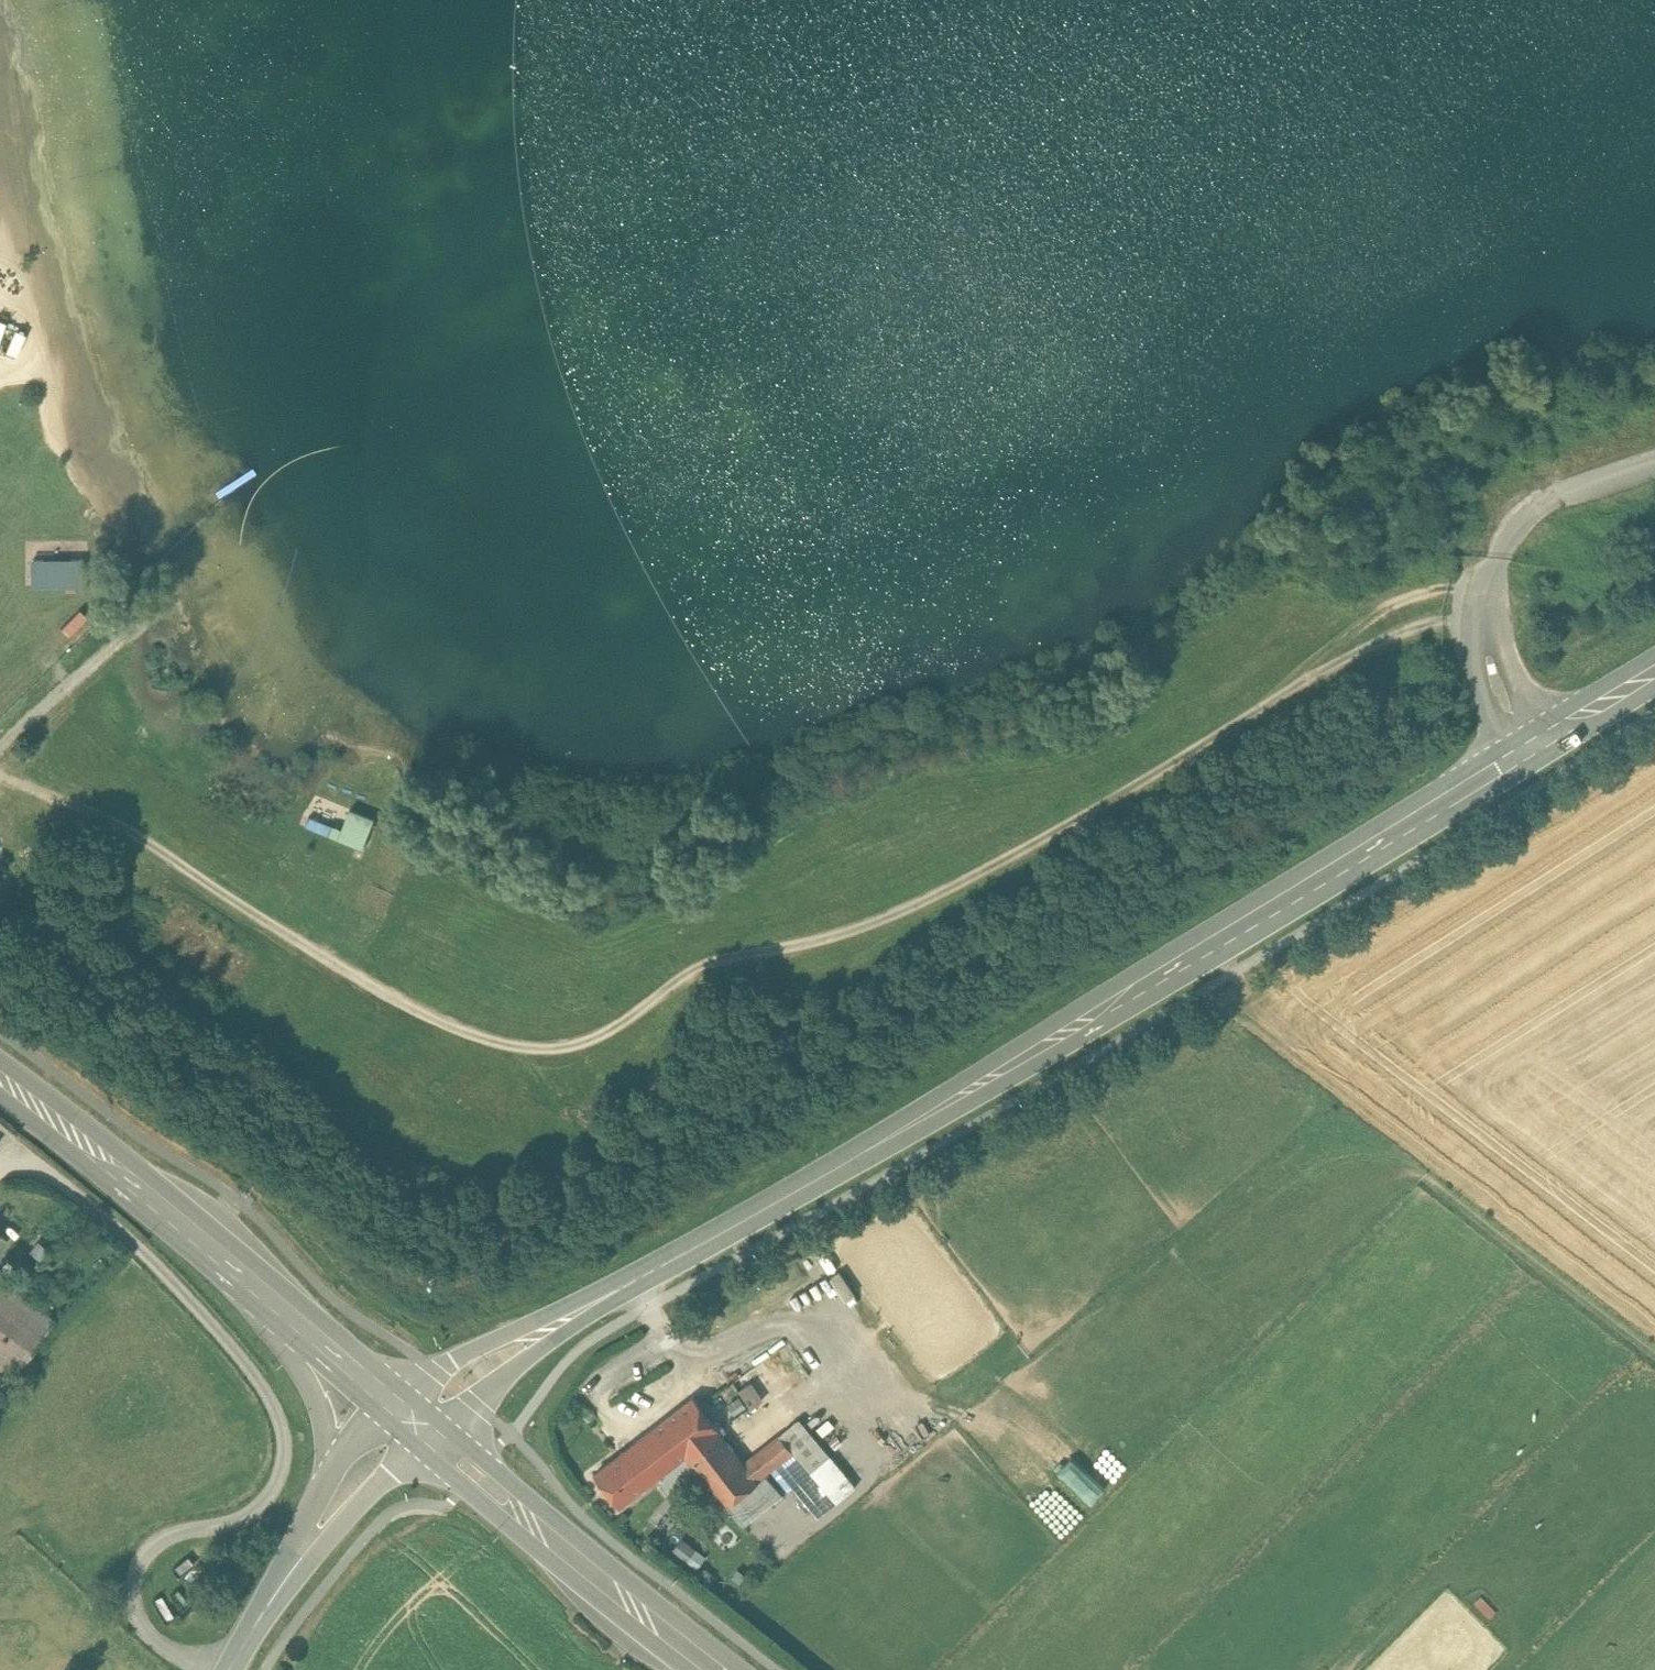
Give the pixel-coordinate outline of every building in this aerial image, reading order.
[(44,559),(33,559),(33,587),(81,587),(81,560),(70,560),(70,575),(44,575),(44,559)] [(309,816),(305,827),(362,850),(375,819),(350,809),(341,830),(309,816)] [(9,1378),(52,1321),(0,1281),(0,1371),(9,1378)] [(634,1443),(595,1473),(621,1506),(659,1476),(686,1456),(719,1430),(694,1397),(634,1443)] [(800,1418),(780,1436),(794,1453),(777,1467),(793,1486),(820,1518),(857,1487),(831,1456),(800,1418)] [(744,1463),(719,1430),(686,1456),(726,1507),(759,1482),(758,1481),(744,1463)] [(780,1436),(744,1463),(758,1481),(777,1467),(794,1453),(780,1436)] [(1089,1505),(1109,1490),(1074,1446),(1054,1462),(1089,1505)] [(676,1472),(662,1483),(671,1494),(685,1483),(676,1472)]
